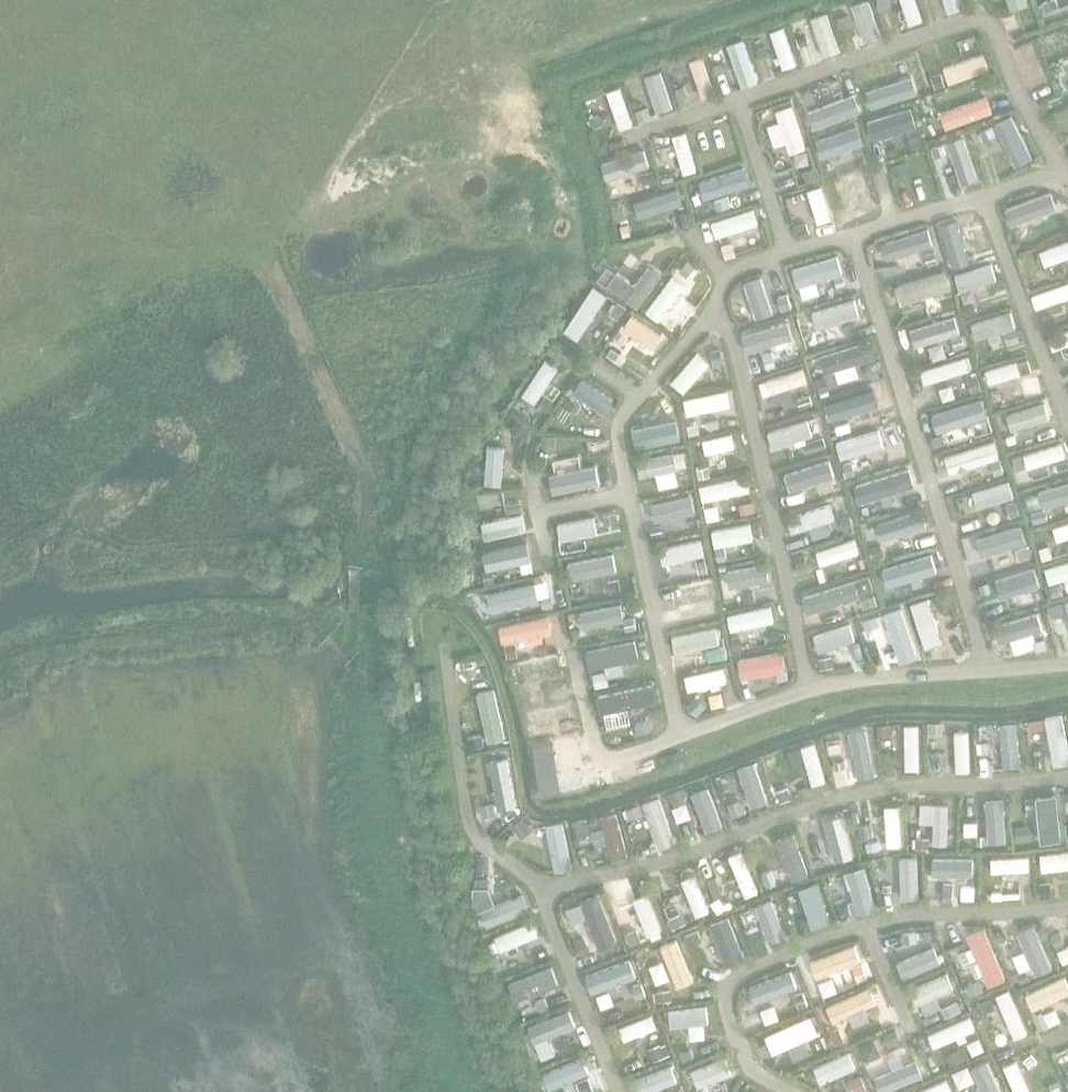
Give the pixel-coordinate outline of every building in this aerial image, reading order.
[(869,0),(864,0),(856,3),(867,39),(880,35),(869,0)] [(915,0),(901,0),(904,7),(899,9),(902,19),(907,17),(909,24),(922,19),(915,0)] [(962,0),(945,0),(948,11),(964,6),(962,0)] [(1026,0),(1006,0),(1010,10),(1028,4),(1026,0)] [(828,14),(815,19),(815,20),(808,21),(807,25),(809,32),(814,33),(821,54),(826,53),(839,49),(828,14)] [(795,63),(786,33),(773,37),(776,45),(772,46),(775,54),(779,53),(784,67),(795,63)] [(986,69),(973,39),(963,43),(975,73),(986,69)] [(756,79),(745,45),(733,49),(744,83),(756,79)] [(928,90),(916,53),(904,56),(915,94),(928,90)] [(715,92),(702,56),(690,60),(703,96),(715,92)] [(887,104),(874,67),(862,71),(874,108),(887,104)] [(672,106),(660,71),(645,76),(657,111),(672,106)] [(844,117),(834,84),(821,88),(827,106),(822,107),(825,116),(829,115),(831,121),(844,117)] [(632,124),(620,87),(608,91),(620,128),(632,124)] [(803,132),(792,100),(780,104),(791,136),(803,132)] [(985,117),(979,101),(932,117),(938,132),(985,117)] [(873,139),(917,125),(911,106),(867,120),(873,139)] [(1031,154),(1011,114),(996,122),(1016,161),(1031,154)] [(856,137),(852,125),(851,124),(817,136),(822,150),(830,147),(834,159),(849,153),(848,148),(851,147),(849,140),(856,137)] [(718,129),(727,160),(739,157),(730,125),(718,129)] [(696,169),(685,131),(673,134),(684,172),(696,169)] [(978,180),(966,136),(951,140),(964,184),(978,180)] [(776,164),(811,152),(808,141),(772,152),(776,164)] [(605,176),(642,164),(638,151),(600,164),(605,176)] [(693,197),(729,186),(724,170),(688,181),(693,197)] [(874,208),(862,173),(847,178),(859,213),(874,208)] [(646,211),(683,199),(678,185),(641,196),(646,211)] [(830,219),(820,185),(807,189),(808,191),(800,193),(804,206),(812,203),(818,222),(830,219)] [(1012,224),(1056,208),(1051,193),(1006,209),(1012,224)] [(716,236),(757,223),(752,208),(711,221),(716,236)] [(960,251),(960,252),(964,264),(982,257),(967,218),(955,222),(965,250),(960,251)] [(889,257),(934,243),(929,228),(884,242),(889,257)] [(1037,251),(1042,266),(1067,256),(1067,240),(1037,251)] [(834,295),(852,289),(841,254),(829,258),(836,281),(830,283),(834,295)] [(991,263),(956,275),(961,290),(996,279),(991,263)] [(638,306),(662,274),(649,264),(635,283),(617,270),(607,284),(638,306)] [(813,302),(802,265),(790,268),(800,305),(813,302)] [(951,287),(945,269),(896,285),(902,303),(935,292),(936,296),(942,294),(941,290),(951,287)] [(659,319),(684,284),(672,275),(647,310),(659,319)] [(773,314),(761,278),(745,283),(757,320),(773,314)] [(1032,295),(1037,307),(1061,299),(1062,303),(1067,301),(1067,300),(1067,298),(1067,297),(1067,282),(1032,295)] [(578,338),(607,294),(594,285),(565,330),(578,338)] [(859,315),(854,299),(813,312),(818,327),(859,315)] [(1009,311),(979,320),(983,333),(1012,324),(1009,311)] [(914,343),(956,330),(951,314),(909,327),(914,343)] [(749,349),(793,336),(788,320),(745,333),(749,349)] [(1049,337),(1053,349),(1067,344),(1067,330),(1049,337)] [(826,372),(876,356),(871,339),(821,354),(826,372)] [(697,352),(672,381),(684,391),(709,362),(697,352)] [(913,386),(970,369),(966,356),(909,373),(913,386)] [(535,402),(558,367),(545,359),(522,394),(535,402)] [(1016,361),(986,369),(990,384),(1009,378),(1010,382),(1020,379),(1019,374),(1020,374),(1016,361)] [(764,395),(806,380),(801,367),(760,382),(764,395)] [(605,410),(614,397),(583,376),(574,389),(605,410)] [(876,401),(871,386),(825,400),(829,416),(876,401)] [(727,389),(685,398),(688,413),(730,404),(727,389)] [(934,428),(978,414),(973,398),(929,413),(934,428)] [(1027,407),(996,416),(1000,428),(1009,426),(1010,430),(1018,428),(1016,423),(1030,419),(1027,407)] [(776,440),(822,425),(818,413),(773,428),(776,440)] [(638,448),(680,439),(678,426),(667,429),(666,425),(656,427),(657,431),(649,432),(648,428),(639,429),(641,434),(635,436),(638,448)] [(883,444),(878,429),(837,441),(842,457),(883,444)] [(732,433),(703,439),(706,452),(735,446),(732,433)] [(815,454),(830,449),(825,433),(815,437),(816,441),(812,442),(815,454)] [(999,456),(994,440),(945,456),(950,472),(999,456)] [(1061,441),(1027,452),(1031,464),(1049,458),(1051,463),(1056,462),(1054,457),(1065,453),(1061,441)] [(502,484),(504,446),(487,445),(485,483),(502,484)] [(650,468),(686,461),(684,449),(647,456),(650,468)] [(582,487),(574,450),(558,453),(565,490),(582,487)] [(794,482),(835,470),(831,456),(790,469),(794,482)] [(899,485),(894,470),(850,484),(855,499),(899,485)] [(750,490),(747,475),(700,485),(703,500),(750,490)] [(978,507),(1013,496),(1008,480),(973,491),(978,507)] [(1027,508),(1057,500),(1058,504),(1067,501),(1065,497),(1066,497),(1063,485),(1045,490),(1044,486),(1036,488),(1038,492),(1029,494),(1029,496),(1024,498),(1027,508)] [(652,520),(700,509),(696,489),(648,500),(652,520)] [(498,495),(484,499),(494,535),(509,531),(507,524),(510,523),(507,513),(504,514),(498,495)] [(836,499),(793,513),(797,527),(823,519),(824,523),(834,520),(832,516),(841,513),(839,509),(847,506),(844,496),(836,499)] [(925,524),(921,508),(885,519),(890,535),(925,524)] [(561,539),(597,532),(594,516),(558,523),(561,539)] [(749,536),(746,520),(709,528),(712,543),(724,541),(725,546),(735,544),(734,539),(749,536)] [(1053,527),(1057,540),(1067,537),(1067,522),(1053,527)] [(983,552),(1025,539),(1021,527),(979,540),(983,552)] [(859,548),(855,535),(826,545),(830,557),(859,548)] [(664,559),(705,551),(701,536),(661,545),(664,559)] [(531,552),(528,539),(487,548),(489,561),(531,552)] [(938,567),(933,551),(887,564),(892,580),(938,567)] [(630,589),(624,556),(612,558),(616,581),(599,583),(602,597),(618,594),(617,591),(630,589)] [(765,561),(730,568),(733,581),(753,578),(754,583),(765,581),(764,575),(767,574),(765,561)] [(1045,567),(1050,582),(1067,577),(1067,561),(1045,567)] [(1038,579),(1034,566),(998,577),(1001,590),(1024,583),(1026,587),(1033,585),(1031,581),(1038,579)] [(595,598),(590,570),(578,572),(579,582),(572,583),(574,594),(581,593),(582,600),(595,598)] [(543,593),(540,578),(503,587),(506,602),(543,593)] [(809,610),(856,595),(851,579),(804,594),(809,610)] [(677,603),(713,596),(710,580),(674,587),(677,603)] [(943,642),(928,597),(911,602),(926,647),(943,642)] [(584,625),(621,617),(617,601),(581,609),(584,625)] [(1062,602),(1050,605),(1059,636),(1067,634),(1067,624),(1062,602)] [(773,621),(770,605),(728,614),(731,630),(773,621)] [(918,656),(902,608),(884,614),(900,662),(918,656)] [(996,639),(1042,624),(1037,608),(991,623),(996,639)] [(552,631),(549,615),(499,625),(502,641),(531,635),(532,641),(543,639),(542,633),(552,631)] [(856,637),(852,622),(817,632),(821,647),(856,637)] [(723,636),(720,624),(677,633),(680,645),(723,636)] [(596,662),(644,652),(641,636),(593,646),(596,662)] [(785,661),(783,648),(735,657),(738,670),(761,666),(762,671),(771,669),(770,664),(785,661)] [(557,653),(515,663),(518,676),(542,670),(543,677),(553,675),(552,668),(560,666),(557,653)] [(727,681),(723,666),(685,676),(688,689),(713,684),(714,688),(721,686),(720,682),(727,681)] [(600,712),(657,700),(653,683),(596,695),(600,712)] [(506,740),(497,701),(483,704),(492,743),(506,740)] [(571,720),(568,704),(526,712),(529,727),(555,722),(557,731),(565,729),(563,721),(571,720)] [(1064,718),(1052,720),(1058,758),(1067,757),(1067,739),(1064,718)] [(918,768),(918,724),(905,724),(906,769),(918,768)] [(1020,763),(1017,724),(1005,725),(1008,764),(1020,763)] [(875,774),(867,729),(855,732),(860,759),(855,760),(857,770),(862,769),(864,776),(875,774)] [(971,770),(970,731),(958,731),(958,734),(952,735),(952,744),(958,744),(959,770),(971,770)] [(814,790),(804,758),(792,761),(795,771),(791,772),(793,780),(798,778),(803,793),(814,790)] [(516,805),(506,759),(490,762),(499,808),(516,805)] [(766,797),(757,769),(745,772),(753,801),(766,797)] [(599,771),(572,777),(575,790),(602,784),(599,771)] [(723,824),(711,792),(700,796),(712,829),(723,824)] [(1060,824),(1057,794),(1044,795),(1047,825),(1060,824)] [(676,842),(662,801),(646,807),(661,847),(676,842)] [(1006,830),(1005,801),(992,801),(993,818),(989,818),(989,823),(993,823),(994,830),(1006,830)] [(953,844),(955,804),(941,804),(940,843),(953,844)] [(902,845),(899,806),(886,807),(888,829),(882,830),(883,840),(889,840),(890,846),(902,845)] [(628,855),(616,811),(601,815),(613,859),(628,855)] [(856,858),(844,812),(832,815),(840,847),(834,849),(836,856),(841,855),(843,862),(856,858)] [(512,825),(522,837),(532,829),(528,823),(531,820),(526,814),(512,825)] [(572,867),(563,822),(547,825),(555,870),(572,867)] [(981,830),(981,847),(994,847),(994,845),(997,845),(997,834),(993,834),(993,829),(981,830)] [(808,873),(793,831),(777,837),(792,879),(808,873)] [(758,890),(741,850),(729,855),(746,895),(758,890)] [(1041,853),(1043,870),(1067,867),(1067,850),(1041,853)] [(1028,855),(991,858),(992,871),(1029,869),(1028,855)] [(920,892),(918,857),(906,858),(907,878),(901,878),(902,887),(907,886),(907,893),(920,892)] [(973,857),(939,857),(939,870),(960,870),(960,875),(971,875),(971,870),(973,870),(973,857)] [(875,904),(866,871),(854,875),(860,895),(856,896),(858,902),(861,901),(863,908),(875,904)] [(708,910),(694,874),(682,879),(696,915),(708,910)] [(831,918),(822,890),(810,894),(819,922),(831,918)] [(621,941),(601,892),(583,899),(602,948),(621,941)] [(661,929),(647,893),(635,897),(643,918),(639,920),(643,930),(647,928),(649,934),(661,929)] [(494,921),(528,908),(523,896),(505,903),(503,898),(494,901),(496,907),(489,909),(494,921)] [(765,913),(758,915),(761,925),(769,923),(772,931),(783,927),(774,899),(762,903),(765,913)] [(745,956),(729,915),(710,922),(726,964),(745,956)] [(538,934),(533,921),(495,936),(501,950),(508,947),(510,953),(518,950),(516,943),(538,934)] [(1067,959),(1067,940),(1061,924),(1047,931),(1055,950),(1058,949),(1063,961),(1067,959)] [(1005,978),(984,926),(967,933),(988,985),(1005,978)] [(1050,962),(1037,930),(1025,934),(1038,966),(1050,962)] [(662,945),(678,986),(693,980),(676,939),(662,945)] [(860,960),(854,944),(811,960),(816,976),(860,960)] [(905,975),(932,964),(927,951),(900,963),(905,975)] [(633,972),(628,958),(588,973),(593,986),(618,977),(620,983),(630,979),(629,974),(633,972)] [(550,979),(545,966),(508,981),(513,993),(550,979)] [(756,1001),(796,985),(790,970),(750,986),(756,1001)] [(946,987),(941,974),(910,988),(915,1000),(933,992),(936,997),(942,995),(939,990),(946,987)] [(970,996),(989,988),(984,976),(965,984),(970,996)] [(876,1002),(869,987),(827,1006),(834,1020),(876,1002)] [(1010,1029),(1022,1024),(1008,991),(996,996),(1004,1013),(998,1016),(1002,1024),(1007,1022),(1010,1029)] [(671,1026),(708,1021),(706,1006),(669,1010),(671,1026)] [(571,1023),(566,1011),(530,1025),(535,1037),(571,1023)] [(657,1026),(652,1014),(620,1027),(624,1039),(657,1026)] [(771,1048),(815,1028),(809,1014),(765,1033),(771,1048)] [(974,1028),(969,1016),(929,1034),(934,1046),(974,1028)] [(539,1064),(552,1059),(546,1045),(542,1046),(540,1043),(533,1046),(535,1050),(534,1051),(539,1064)] [(951,1064),(969,1056),(965,1045),(946,1053),(951,1064)] [(823,1079),(857,1063),(850,1049),(816,1064),(823,1079)] [(583,1073),(582,1069),(589,1066),(584,1054),(551,1068),(557,1080),(577,1071),(579,1075),(583,1073)] [(697,1084),(731,1071),(724,1055),(691,1068),(697,1084)] [(987,1060),(973,1066),(984,1091),(1001,1091),(987,1060)] [(1016,1060),(1004,1065),(1015,1091),(1030,1091),(1016,1060)] [(914,1077),(907,1062),(873,1078),(880,1091),(882,1091),(914,1077)] [(675,1075),(671,1063),(639,1076),(644,1088),(675,1075)] [(945,1079),(916,1091),(947,1091),(950,1091),(945,1079)] [(670,1091),(685,1091),(681,1084),(668,1089),(670,1091)]
